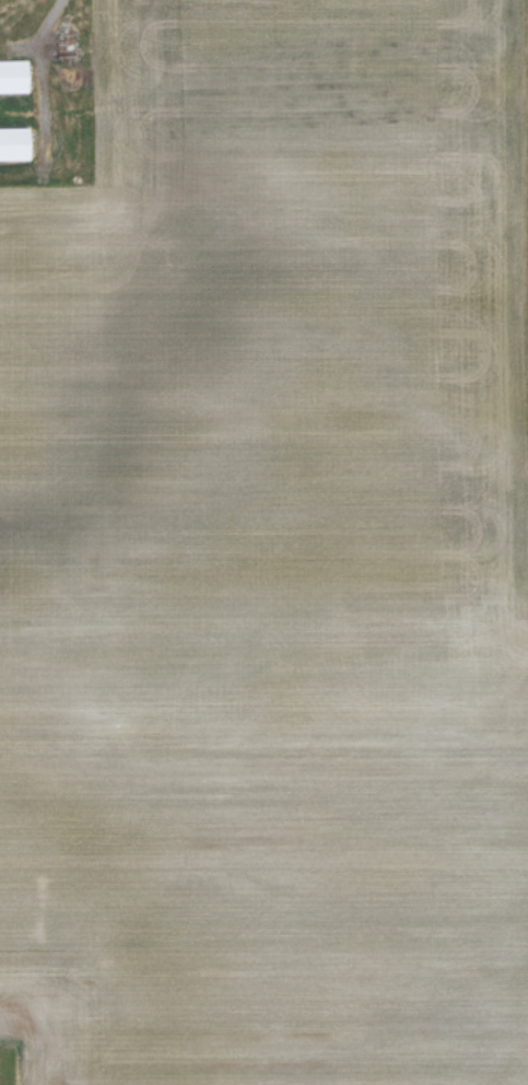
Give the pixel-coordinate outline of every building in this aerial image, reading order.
[(29,159),(28,128),(0,128),(0,160),(29,159)]
